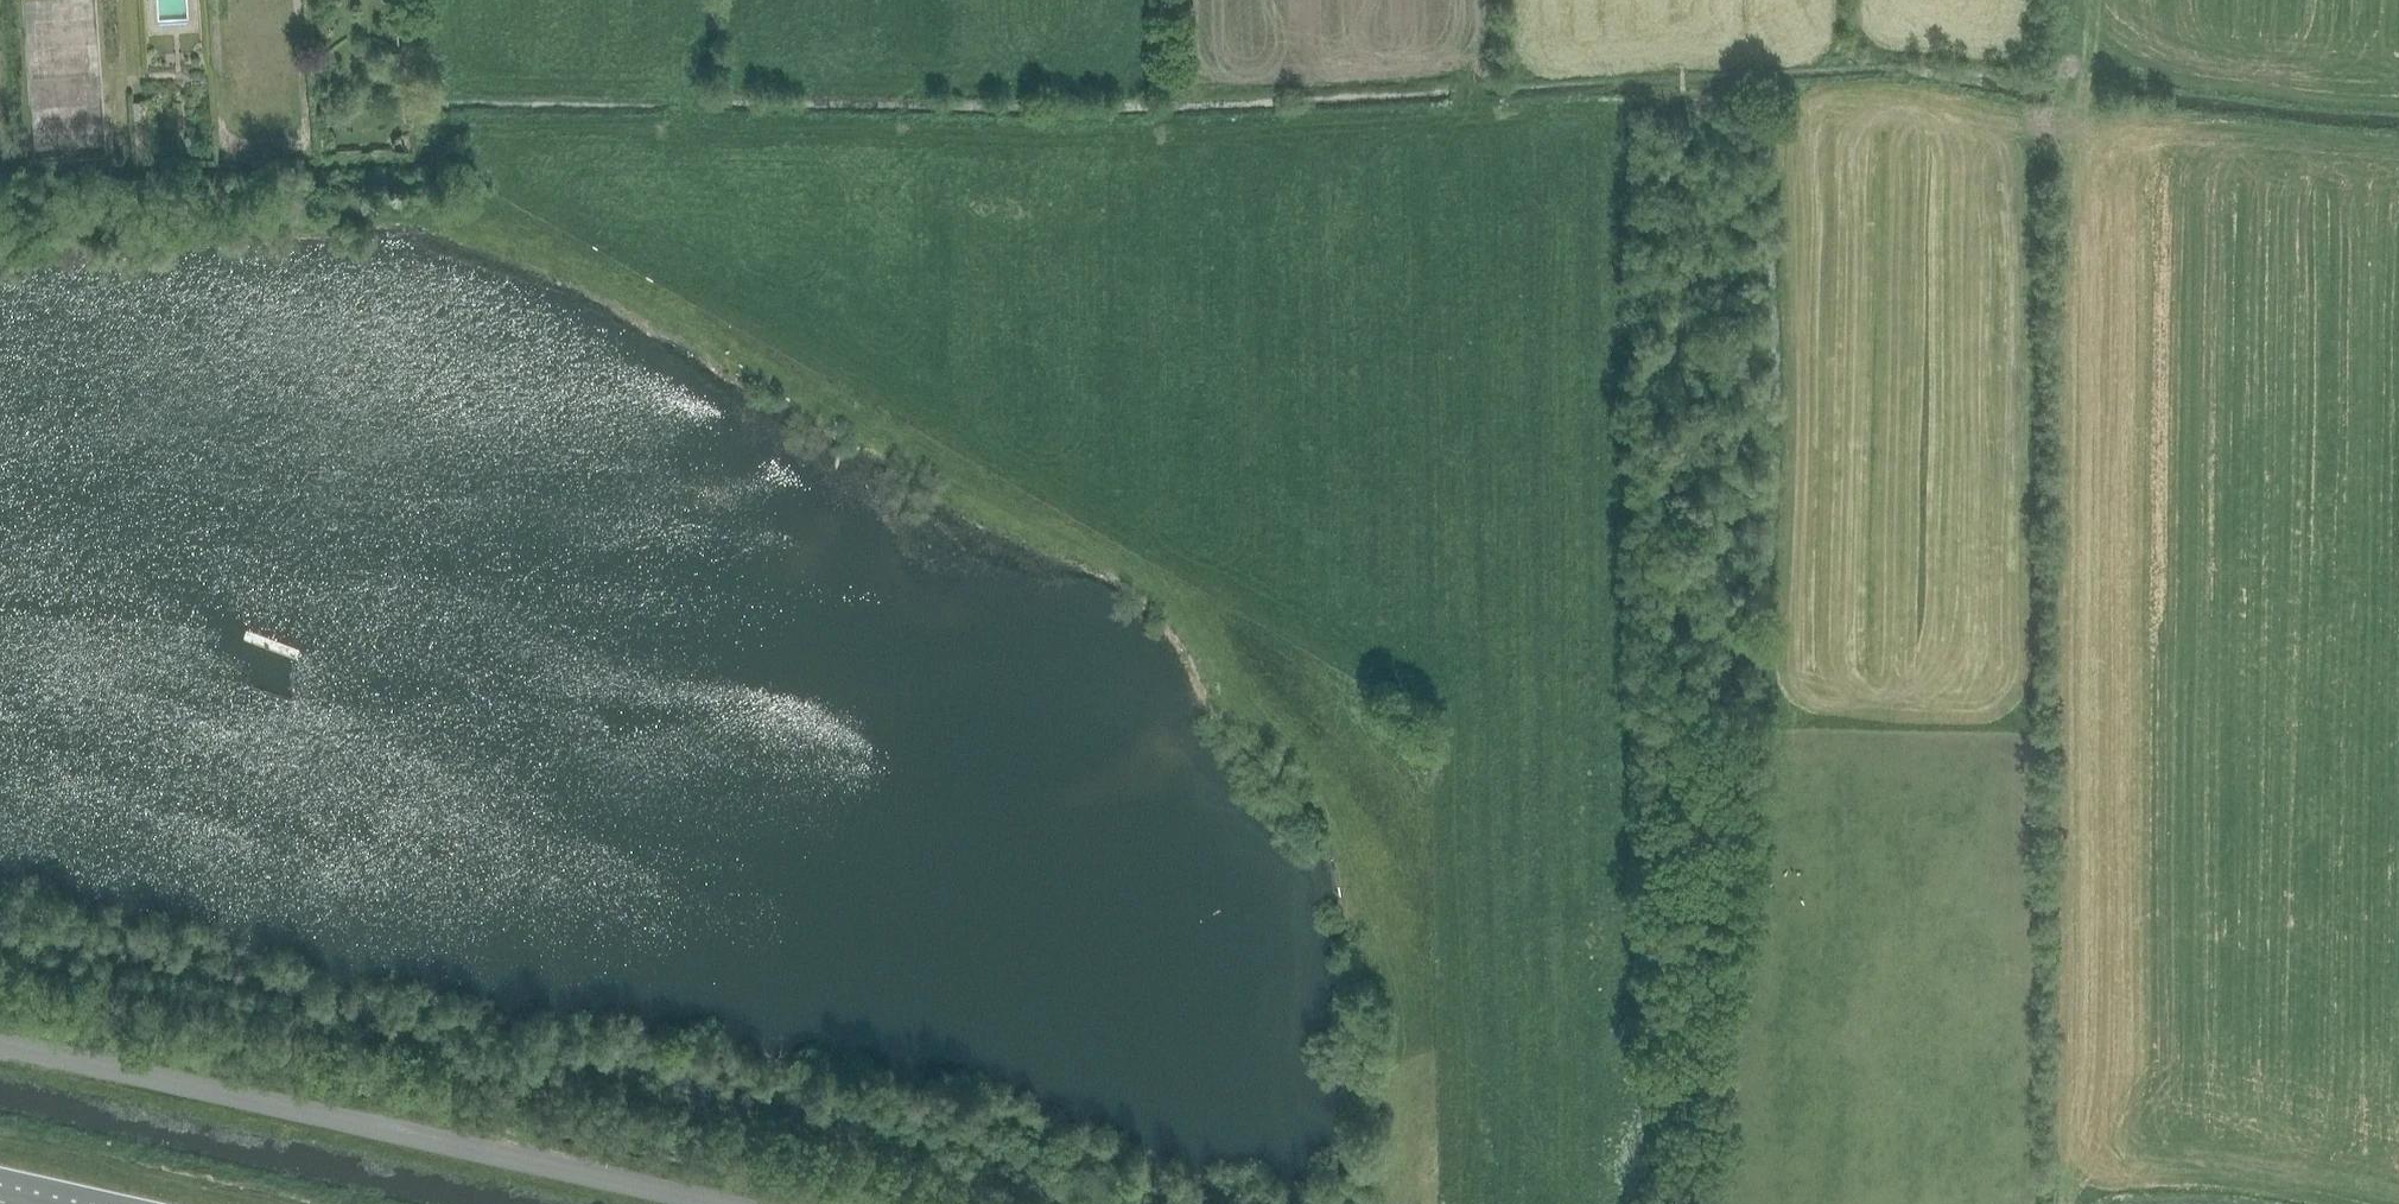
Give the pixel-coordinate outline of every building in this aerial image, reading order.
[(412,5),(401,6),(401,29),(412,28),(412,5)] [(151,157),(149,99),(131,100),(133,157),(151,157)]
